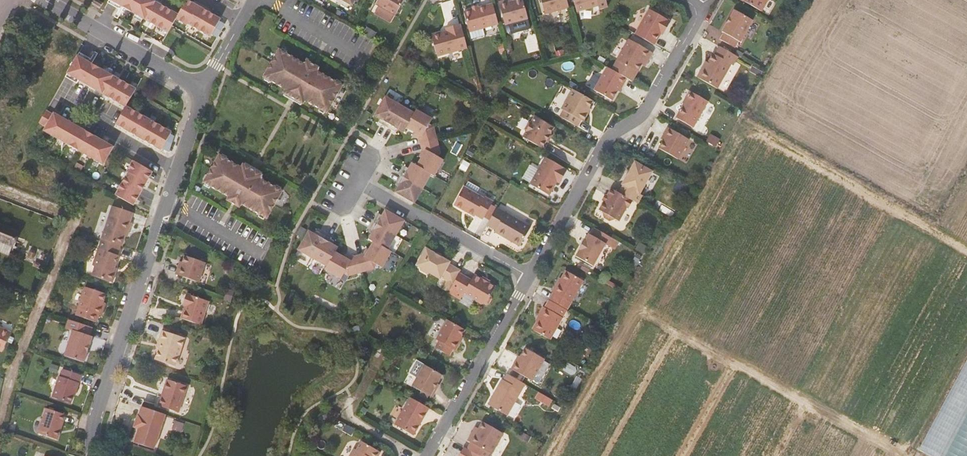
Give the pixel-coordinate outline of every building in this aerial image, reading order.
[(168,33),(172,26),(176,19),(179,15),(153,0),(111,0),(168,33)] [(376,4),(379,6),(375,13),(391,21),(395,14),(396,15),(404,0),(378,0),(376,4)] [(508,0),(507,0),(499,2),(505,25),(528,18),(523,0),(516,0),(514,1),(508,2),(508,0)] [(567,0),(541,0),(545,14),(569,8),(567,0)] [(577,12),(599,6),(600,9),(608,7),(607,0),(574,0),(577,12)] [(762,11),(768,0),(743,0),(762,11)] [(179,15),(176,19),(187,25),(188,24),(211,37),(221,19),(194,3),(192,5),(186,2),(179,15)] [(499,24),(493,4),(479,8),(473,9),(464,12),(470,32),(499,24)] [(636,34),(655,45),(661,33),(664,29),(665,30),(670,21),(650,9),(636,34)] [(752,20),(748,17),(735,10),(722,31),(724,32),(720,39),(735,47),(738,41),(740,42),(752,20)] [(438,56),(468,48),(461,24),(446,28),(447,31),(432,35),(438,56)] [(645,62),(648,64),(654,53),(630,39),(618,60),(639,72),(643,65),(645,62)] [(733,65),(738,56),(720,46),(715,54),(713,53),(708,62),(705,67),(703,66),(697,76),(718,88),(731,64),(733,65)] [(282,50),(280,49),(264,77),(266,78),(271,81),(286,89),(284,93),(285,93),(302,103),(303,104),(305,100),(321,109),(326,112),(327,113),(343,86),(341,85),(336,82),(317,71),(319,68),(307,61),(305,64),(287,53),(282,50)] [(67,73),(126,107),(126,106),(132,96),(136,89),(78,55),(67,73)] [(623,85),(627,78),(608,67),(595,90),(612,100),(618,90),(621,84),(623,85)] [(593,100),(573,89),(562,109),(564,110),(561,116),(578,126),(582,120),(584,121),(588,114),(586,113),(589,108),(593,100)] [(687,99),(684,105),(676,118),(693,127),(708,101),(690,91),(686,98),(687,99)] [(301,105),(302,103),(285,93),(284,95),(301,105)] [(396,192),(415,203),(432,174),(435,176),(444,160),(439,157),(441,153),(435,127),(430,125),(434,119),(417,110),(415,113),(387,96),(375,116),(381,119),(384,121),(382,124),(394,131),(396,128),(399,129),(405,133),(407,128),(415,132),(421,136),(419,137),(423,151),(425,152),(422,158),(417,166),(413,163),(410,168),(408,171),(404,169),(397,182),(401,184),(399,187),(396,192)] [(162,150),(172,132),(126,106),(126,107),(116,124),(162,150)] [(46,110),(39,122),(46,126),(44,131),(104,165),(114,147),(107,143),(106,144),(95,138),(96,136),(84,129),(83,131),(72,125),(73,123),(60,116),(59,117),(54,114),(46,110)] [(546,140),(550,134),(554,127),(535,116),(532,121),(529,122),(526,129),(526,131),(523,137),(542,148),(546,140)] [(666,137),(664,140),(659,148),(670,154),(678,159),(689,139),(668,127),(663,135),(666,137)] [(277,185),(276,187),(260,178),(262,175),(244,165),(244,164),(242,167),(226,159),(221,156),(220,155),(204,182),(206,183),(211,186),(230,197),(228,200),(240,207),(242,204),(267,218),(283,191),(281,190),(282,188),(277,185)] [(560,183),(568,169),(546,157),(539,170),(531,183),(531,184),(550,195),(557,181),(560,183)] [(150,170),(134,160),(127,171),(129,172),(116,195),(134,205),(150,177),(147,175),(150,170)] [(246,162),(244,165),(262,175),(263,172),(246,162)] [(633,201),(637,203),(642,195),(640,194),(653,171),(635,162),(622,184),(624,185),(619,193),(633,201)] [(531,183),(539,170),(530,165),(523,178),(531,183)] [(484,201),(463,189),(453,206),(469,215),(474,218),(474,217),(478,220),(482,222),(492,204),(484,200),(484,201)] [(633,201),(619,193),(612,189),(608,195),(605,200),(600,209),(604,212),(605,217),(610,219),(615,218),(619,220),(627,206),(629,207),(633,201)] [(121,245),(122,246),(126,236),(127,230),(129,231),(132,223),(130,222),(133,213),(113,206),(101,239),(102,239),(121,245)] [(531,227),(497,207),(487,225),(496,230),(495,232),(520,246),(531,227)] [(310,230),(298,250),(327,266),(326,270),(342,279),(345,273),(349,276),(375,269),(377,264),(383,268),(392,251),(389,250),(405,220),(386,209),(383,215),(381,218),(378,216),(370,229),(374,230),(372,233),(369,239),(374,242),(369,249),(366,255),(364,254),(351,257),(349,259),(344,256),(336,252),(339,247),(333,244),(331,242),(333,239),(320,232),(318,235),(315,234),(310,230)] [(608,245),(612,238),(595,228),(591,235),(589,233),(576,256),(593,266),(606,244),(608,245)] [(3,251),(11,234),(0,229),(0,249),(3,251)] [(121,245),(102,239),(93,265),(96,266),(92,275),(113,282),(116,272),(114,271),(115,268),(119,255),(118,255),(121,245)] [(448,281),(443,289),(449,292),(460,273),(461,271),(449,264),(450,262),(427,248),(417,265),(421,267),(421,269),(427,272),(429,272),(441,279),(442,277),(448,281)] [(182,266),(179,265),(176,274),(199,282),(206,262),(185,256),(183,262),(182,266)] [(546,298),(565,309),(582,279),(563,268),(558,277),(555,282),(554,281),(549,290),(551,290),(546,298)] [(488,282),(483,279),(475,275),(472,280),(460,273),(449,292),(461,299),(465,292),(476,298),(476,300),(482,303),(484,303),(486,304),(489,303),(492,298),(491,296),(496,287),(488,282)] [(103,305),(104,302),(106,294),(86,287),(76,315),(97,322),(99,315),(101,315),(102,315),(105,306),(103,305)] [(209,301),(187,294),(183,305),(186,306),(182,318),(201,325),(209,301)] [(548,338),(565,309),(546,298),(542,306),(541,305),(536,313),(537,314),(535,319),(530,327),(548,338)] [(93,327),(69,319),(66,328),(73,330),(65,356),(84,362),(93,337),(90,335),(93,327)] [(468,331),(450,321),(439,341),(441,342),(438,349),(451,356),(455,350),(458,352),(463,344),(461,343),(464,337),(468,331)] [(0,327),(0,350),(3,351),(11,332),(0,327)] [(162,342),(159,348),(155,360),(176,366),(185,338),(163,330),(159,341),(162,342)] [(518,362),(516,361),(512,369),(533,381),(545,359),(526,348),(520,357),(518,362)] [(434,389),(437,384),(442,375),(425,365),(413,386),(432,397),(436,390),(434,389)] [(75,391),(76,392),(82,375),(63,369),(61,377),(59,376),(52,397),(71,403),(74,395),(75,391)] [(508,415),(526,384),(508,374),(504,380),(503,379),(496,392),(497,392),(494,396),(493,396),(488,404),(508,415)] [(163,397),(162,397),(159,405),(179,412),(188,386),(167,379),(163,392),(164,392),(163,397)] [(413,435),(429,407),(411,397),(395,425),(413,435)] [(154,449),(166,414),(142,406),(139,415),(138,414),(135,424),(140,426),(139,428),(134,442),(154,449)] [(68,415),(49,409),(41,434),(60,440),(68,415)] [(340,414),(332,410),(330,414),(338,418),(340,414)] [(925,455),(966,455),(966,420),(963,418),(962,421),(939,410),(918,453),(925,455)] [(477,432),(474,430),(468,440),(492,454),(504,433),(483,422),(479,428),(477,432)] [(381,452),(362,441),(357,450),(355,449),(350,455),(379,455),(381,452)] [(464,447),(459,455),(480,455),(464,447)]
